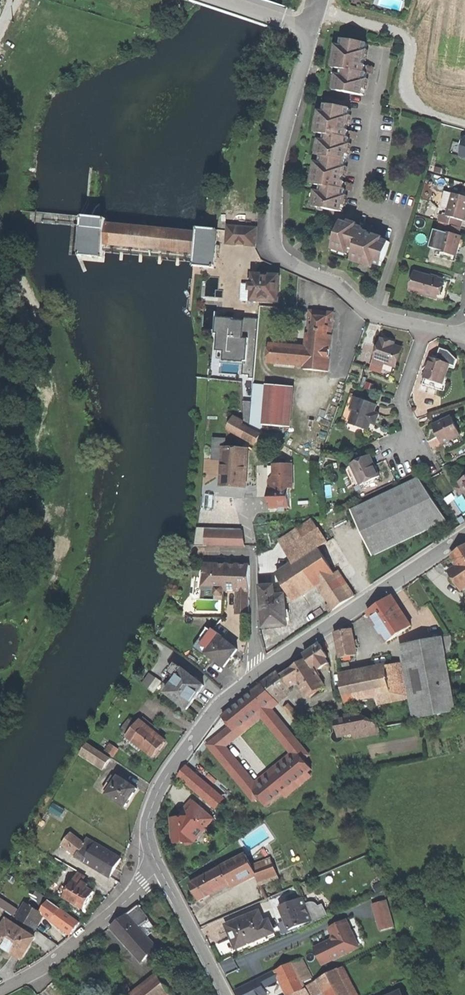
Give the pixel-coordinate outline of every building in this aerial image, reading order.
[(338,92),(363,96),(367,74),(371,74),(372,71),(372,67),(363,66),(367,44),(342,40),(340,53),(337,69),(342,70),(341,76),(338,92)] [(319,208),(343,212),(347,190),(351,190),(352,187),(352,184),(343,182),(351,138),(355,139),(355,136),(356,133),(347,131),(351,109),(326,105),(324,118),(321,134),(326,135),(325,141),(323,156),(320,169),(317,185),(322,186),(321,192),(318,207),(319,208)] [(251,141),(258,144),(262,133),(258,132),(257,134),(254,132),(251,141)] [(450,205),(454,194),(447,192),(443,204),(450,205)] [(448,216),(464,220),(464,221),(464,197),(454,194),(450,205),(448,216)] [(462,228),(464,220),(448,216),(441,214),(439,222),(440,222),(446,224),(462,228)] [(193,266),(215,269),(218,231),(213,230),(199,229),(198,234),(185,233),(186,227),(180,227),(180,232),(165,231),(165,225),(162,225),(162,231),(154,230),(147,229),(148,224),(142,223),(142,229),(127,227),(127,222),(124,221),(123,227),(109,225),(109,220),(95,218),(81,217),(80,219),(81,220),(81,225),(80,225),(77,256),(79,256),(81,257),(105,259),(107,245),(122,246),(121,254),(124,255),(125,246),(139,248),(138,256),(144,257),(145,248),(152,249),(160,250),(159,258),(162,258),(163,250),(178,252),(177,259),(180,260),(180,255),(183,255),(183,252),(194,253),(193,266)] [(370,262),(382,266),(390,242),(369,235),(372,225),(369,224),(366,223),(364,228),(343,221),(334,245),(350,250),(356,252),(354,257),(370,262)] [(438,230),(444,232),(446,224),(440,222),(438,230)] [(446,224),(444,232),(459,236),(462,228),(446,224)] [(257,228),(228,226),(227,244),(255,246),(257,228)] [(430,248),(439,250),(444,232),(438,230),(435,229),(430,248)] [(459,236),(444,232),(439,250),(437,257),(455,262),(459,247),(462,237),(459,236)] [(348,255),(350,250),(334,245),(333,250),(348,255)] [(368,267),(370,262),(354,257),(352,261),(368,267)] [(410,291),(413,292),(419,273),(416,272),(410,291)] [(448,292),(451,282),(419,273),(413,292),(446,301),(448,292)] [(252,301),(279,302),(280,276),(253,275),(253,280),(253,284),(250,284),(250,291),(253,291),(252,301)] [(252,301),(253,291),(250,291),(250,284),(242,284),(242,301),(252,301)] [(333,313),(311,311),(308,333),(307,333),(305,350),(270,347),(269,363),(304,366),(303,369),(329,371),(332,336),(331,335),(331,331),(333,313)] [(243,320),(243,323),(242,339),(249,339),(247,362),(244,362),(243,376),(250,377),(249,379),(255,380),(259,320),(258,319),(258,321),(243,320)] [(242,339),(243,323),(219,321),(218,335),(220,335),(218,351),(230,352),(229,361),(244,362),(247,362),(249,339),(242,339)] [(373,366),(392,373),(401,348),(395,345),(390,344),(391,341),(383,338),(373,366)] [(441,348),(437,360),(450,364),(449,367),(455,369),(458,359),(450,351),(441,348)] [(427,372),(425,378),(443,384),(449,367),(450,364),(437,360),(432,358),(427,372)] [(443,384),(425,378),(423,384),(444,391),(447,385),(443,384)] [(263,434),(264,426),(267,385),(254,384),(253,405),(251,427),(262,434),(263,434)] [(267,385),(264,426),(285,427),(287,386),(267,385)] [(351,410),(355,397),(356,395),(351,393),(342,421),(349,423),(353,411),(351,410)] [(353,411),(349,423),(369,430),(371,422),(376,424),(378,419),(380,414),(375,413),(378,405),(355,397),(351,410),(353,411)] [(245,424),(251,427),(253,405),(242,404),(244,422),(245,424)] [(227,428),(257,443),(262,434),(251,427),(245,424),(244,422),(233,417),(227,428)] [(443,444),(461,435),(452,417),(434,426),(439,436),(443,444)] [(223,486),(244,487),(245,469),(247,450),(225,449),(223,486)] [(352,464),(352,466),(361,483),(361,485),(381,476),(375,465),(371,455),(352,464)] [(272,484),(273,489),(289,488),(293,488),(292,465),(275,465),(276,479),(272,479),(272,484)] [(354,486),(361,483),(352,466),(346,469),(354,486)] [(420,478),(353,510),(374,555),(447,521),(420,478)] [(460,482),(461,483),(455,487),(460,495),(464,492),(464,479),(460,482)] [(290,508),(289,488),(273,489),(269,489),(270,509),(275,509),(275,512),(285,512),(285,508),(290,508)] [(280,541),(294,563),(319,548),(328,542),(314,520),(280,541)] [(207,532),(206,546),(244,547),(242,533),(207,532)] [(461,550),(453,555),(460,567),(454,572),(464,588),(464,547),(461,550)] [(319,548),(294,563),(277,574),(292,597),(318,581),(332,602),(328,606),(331,612),(356,595),(339,570),(335,573),(319,548)] [(238,613),(250,613),(250,566),(206,564),(202,598),(216,599),(216,595),(224,595),(225,589),(226,589),(228,590),(238,590),(238,613)] [(265,627),(288,625),(287,612),(285,595),(278,595),(278,590),(275,590),(274,586),(262,587),(265,627)] [(388,642),(412,626),(392,596),(368,612),(376,624),(388,642)] [(341,658),(357,655),(352,629),(342,631),(336,632),(341,658)] [(202,644),(203,645),(210,650),(220,637),(221,636),(213,630),(210,634),(202,644)] [(201,648),(203,645),(202,644),(210,634),(206,631),(196,645),(201,649),(201,648)] [(452,635),(404,645),(418,719),(457,712),(446,653),(453,652),(452,635)] [(220,637),(210,650),(208,653),(208,654),(225,667),(237,650),(229,644),(220,637)] [(305,654),(307,658),(313,667),(317,665),(320,669),(323,667),(329,664),(326,659),(328,657),(325,651),(320,644),(305,654)] [(201,648),(208,653),(210,650),(203,645),(201,648)] [(324,686),(313,667),(307,658),(299,663),(290,669),(291,670),(298,682),(307,697),(324,686)] [(411,697),(405,664),(341,677),(346,702),(377,696),(378,704),(411,697)] [(167,678),(174,682),(182,671),(175,666),(167,678)] [(182,670),(182,671),(174,682),(165,694),(187,709),(196,697),(204,686),(182,670)] [(281,676),(289,687),(298,682),(291,670),(281,676)] [(290,688),(289,687),(281,676),(278,672),(262,683),(263,684),(275,699),(285,692),(290,688)] [(142,684),(148,688),(156,677),(150,673),(142,684)] [(148,688),(153,693),(161,682),(156,677),(148,688)] [(262,719),(273,710),(280,704),(279,703),(275,699),(263,684),(223,717),(230,726),(239,737),(262,719)] [(275,699),(279,703),(288,697),(285,692),(275,699)] [(289,704),(283,709),(295,721),(300,716),(289,704)] [(239,737),(230,726),(206,745),(253,802),(259,798),(266,806),(282,794),(308,772),(312,769),(305,761),(311,756),(273,710),(262,719),(290,754),(255,782),(227,747),(239,737)] [(352,734),(380,729),(379,727),(358,714),(335,719),(338,737),(352,734)] [(129,736),(134,740),(146,726),(156,734),(159,730),(158,729),(143,718),(138,724),(131,719),(122,730),(129,736)] [(154,757),(166,742),(156,734),(146,726),(134,740),(142,746),(154,757)] [(381,735),(380,729),(352,734),(353,739),(381,735)] [(139,750),(142,746),(134,740),(129,736),(126,739),(139,750)] [(81,755),(104,770),(111,759),(88,744),(81,755)] [(112,755),(116,749),(110,745),(106,751),(112,755)] [(187,766),(177,777),(217,810),(226,799),(187,766)] [(312,777),(308,772),(282,794),(286,799),(312,777)] [(113,787),(108,794),(107,795),(126,807),(132,798),(137,789),(119,777),(113,787)] [(104,791),(108,794),(113,787),(109,784),(104,791)] [(182,817),(184,843),(186,845),(192,844),(194,842),(195,842),(195,835),(199,828),(206,828),(214,819),(192,800),(181,812),(185,815),(182,817)] [(173,843),(184,843),(182,817),(171,818),(172,832),(173,843)] [(195,842),(206,828),(199,828),(195,835),(195,842)] [(63,844),(77,855),(84,844),(71,833),(63,844)] [(87,839),(84,844),(77,855),(76,857),(85,862),(96,844),(87,839)] [(96,844),(85,862),(100,871),(111,877),(121,859),(96,844)] [(222,866),(231,884),(255,871),(246,854),(222,866)] [(274,864),(255,871),(260,885),(279,877),(274,864)] [(200,900),(231,884),(222,866),(190,883),(197,895),(200,900)] [(79,873),(65,897),(85,909),(91,899),(95,891),(90,889),(87,888),(89,885),(84,882),(86,877),(79,873)] [(378,892),(384,890),(381,883),(375,886),(378,892)] [(14,915),(18,909),(0,897),(0,906),(14,915)] [(299,899),(281,906),(284,914),(290,930),(299,926),(301,929),(327,916),(322,905),(318,907),(317,904),(311,902),(306,904),(305,899),(300,901),(299,899)] [(31,900),(28,904),(37,910),(40,905),(31,900)] [(45,914),(51,921),(61,908),(49,901),(46,905),(51,908),(45,914)] [(388,901),(374,904),(381,931),(395,927),(388,901)] [(37,910),(28,904),(27,904),(18,919),(34,929),(43,914),(37,910)] [(139,905),(128,914),(149,937),(156,930),(157,926),(139,905)] [(61,908),(51,921),(63,929),(71,935),(79,922),(61,908)] [(269,939),(276,936),(270,923),(265,925),(260,911),(227,925),(233,940),(237,948),(267,935),(269,939)] [(149,937),(128,914),(122,919),(112,927),(143,962),(159,948),(149,937)] [(21,959),(25,952),(35,937),(7,919),(0,929),(0,945),(21,959)] [(350,941),(356,939),(347,921),(331,928),(334,936),(333,938),(332,940),(316,948),(324,965),(351,951),(348,946),(350,941)] [(360,947),(356,939),(350,941),(348,946),(351,951),(360,947)] [(276,970),(281,979),(282,982),(283,982),(290,994),(295,994),(307,989),(305,986),(303,982),(312,978),(302,957),(276,970)] [(307,989),(310,994),(320,994),(326,992),(328,994),(352,994),(339,969),(305,986),(307,989)] [(276,970),(237,991),(239,994),(266,994),(268,994),(264,987),(281,979),(276,970)] [(180,986),(169,972),(161,979),(159,976),(135,994),(171,994),(172,994),(172,993),(180,986)] [(126,986),(121,989),(124,994),(133,994),(126,986)]
